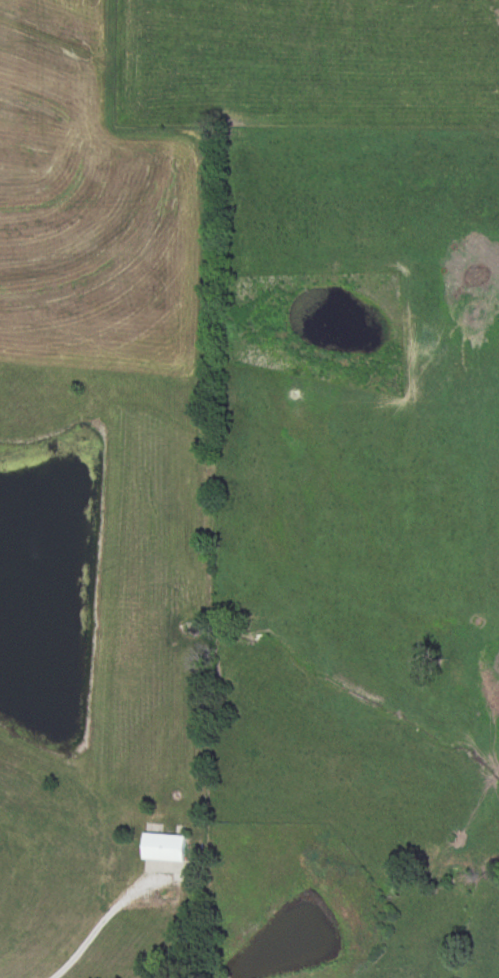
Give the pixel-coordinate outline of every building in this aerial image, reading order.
[(187,835),(145,834),(144,860),(186,862),(187,835)]
